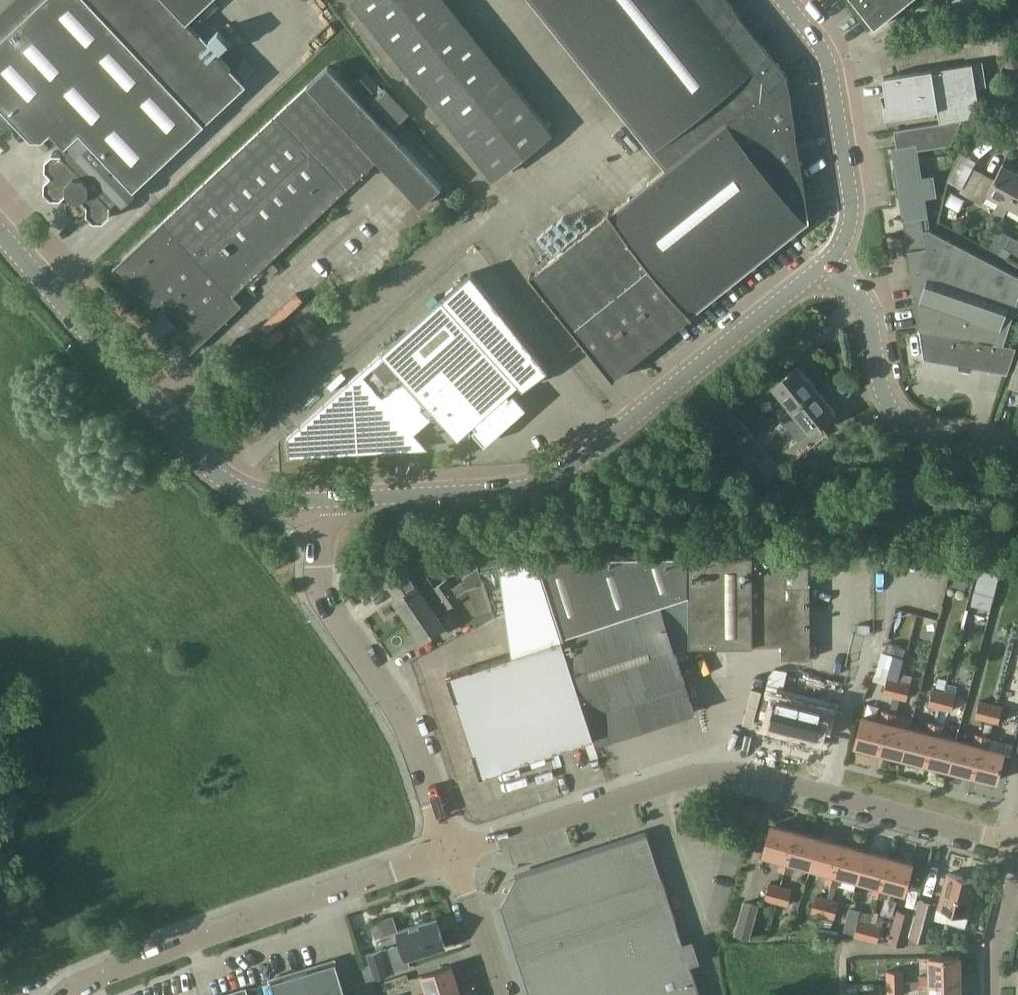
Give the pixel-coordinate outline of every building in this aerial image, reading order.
[(0,14),(0,107),(30,140),(42,140),(50,133),(65,149),(62,152),(53,152),(45,158),(45,169),(51,174),(45,180),(45,190),(51,197),(61,197),(66,203),(66,212),(72,218),(82,219),(88,214),(94,220),(104,220),(111,214),(110,204),(116,199),(122,205),(135,193),(134,192),(246,87),(184,21),(206,0),(14,0),(0,14)] [(642,159),(522,0),(466,0),(548,110),(533,121),(539,129),(533,133),(520,116),(518,114),(519,112),(507,103),(502,109),(490,118),(495,124),(484,132),(489,139),(480,146),(487,155),(478,167),(488,174),(518,152),(522,158),(565,189),(568,193),(577,199),(574,203),(602,183),(606,186),(642,159)] [(727,0),(532,0),(574,52),(666,166),(530,276),(582,341),(611,377),(808,219),(786,73),(727,0)] [(874,27),(908,0),(853,0),(874,27)] [(980,116),(976,89),(986,87),(982,63),(882,77),(886,103),(883,104),(885,118),(937,111),(939,122),(980,116)] [(433,188),(439,189),(440,179),(404,124),(405,116),(385,86),(360,102),(343,101),(330,81),(329,106),(323,109),(313,94),(327,85),(318,69),(298,82),(309,99),(313,99),(325,118),(325,125),(323,126),(322,146),(325,151),(325,161),(343,189),(377,167),(399,202),(410,203),(433,188)] [(961,121),(894,130),(897,147),(891,148),(894,168),(896,167),(901,196),(898,196),(902,221),(928,217),(925,198),(937,196),(933,175),(922,177),(917,144),(951,139),(961,121)] [(803,128),(810,181),(830,178),(822,125),(803,128)] [(1017,187),(1017,172),(1002,164),(994,178),(963,162),(952,183),(963,189),(961,194),(980,205),(986,194),(1008,206),(1017,187)] [(323,170),(303,188),(328,213),(345,197),(323,170)] [(1008,206),(1017,212),(1017,187),(1008,206)] [(361,209),(344,230),(370,257),(386,239),(361,209)] [(948,209),(947,218),(955,219),(957,210),(948,209)] [(1017,299),(1017,275),(930,229),(928,217),(902,221),(904,234),(921,329),(1005,343),(1017,299)] [(995,239),(983,218),(968,226),(980,248),(995,239)] [(1011,251),(1017,240),(1007,235),(1001,246),(1011,251)] [(303,266),(284,290),(312,318),(333,298),(303,266)] [(510,398),(507,395),(547,359),(470,274),(288,440),(288,458),(416,452),(415,435),(437,415),(459,439),(474,426),(476,429),(473,432),(485,446),(526,409),(514,395),(510,398)] [(165,310),(148,326),(159,338),(176,322),(165,310)] [(266,322),(242,351),(258,370),(293,337),(278,319),(273,325),(266,322)] [(1007,374),(1015,347),(920,330),(924,359),(1007,374)] [(1017,363),(1009,387),(1017,390),(1017,363)] [(790,410),(816,390),(796,365),(771,386),(790,410)] [(816,390),(790,410),(808,433),(834,412),(816,390)] [(754,437),(723,399),(704,414),(735,452),(754,437)] [(759,463),(746,446),(736,454),(750,471),(759,463)] [(563,635),(660,603),(689,594),(690,645),(781,644),(782,658),(810,657),(809,553),(692,554),(538,556),(542,570),(546,580),(548,588),(552,600),(555,609),(563,635)] [(542,570),(538,556),(500,560),(511,652),(563,635),(555,609),(552,600),(548,588),(546,580),(542,570)] [(402,595),(395,599),(410,622),(457,594),(466,589),(461,581),(451,588),(446,579),(436,585),(428,574),(425,576),(417,564),(411,569),(410,567),(392,579),(402,595)] [(465,579),(461,581),(466,589),(468,587),(470,586),(482,582),(478,567),(463,576),(465,579)] [(470,587),(468,588),(471,595),(477,613),(489,610),(482,585),(470,587)] [(461,600),(457,594),(410,622),(422,640),(444,625),(436,614),(446,607),(447,609),(461,600)] [(660,603),(563,635),(596,737),(597,741),(694,711),(660,603)] [(484,774),(596,737),(563,635),(511,652),(446,673),(472,751),(476,751),(484,774)] [(801,705),(804,692),(808,675),(796,672),(775,668),(769,675),(764,696),(776,699),(770,724),(795,730),(801,705)] [(876,675),(874,681),(884,684),(885,677),(876,675)] [(894,695),(898,680),(885,677),(884,684),(882,692),(894,695)] [(938,678),(935,690),(943,692),(946,680),(938,678)] [(898,680),(894,695),(907,699),(911,684),(898,680)] [(824,683),(824,697),(843,698),(844,684),(824,683)] [(940,708),(944,693),(931,689),(927,704),(940,708)] [(944,693),(940,708),(952,711),(956,696),(944,693)] [(801,705),(795,730),(817,736),(821,722),(828,724),(834,702),(822,699),(820,710),(801,705)] [(987,719),(991,704),(979,701),(975,716),(987,719)] [(991,704),(987,719),(1000,722),(1004,707),(991,704)] [(887,722),(890,711),(882,709),(879,720),(862,716),(855,745),(880,751),(887,722)] [(902,757),(909,728),(895,724),(898,713),(890,711),(887,722),(880,751),(902,757)] [(933,734),(936,722),(928,721),(925,732),(909,728),(902,757),(925,763),(933,734)] [(949,769),(957,740),(941,736),(944,724),(936,722),(933,734),(925,763),(949,769)] [(980,746),(983,734),(975,732),(973,744),(957,740),(949,769),(973,775),(980,746)] [(980,746),(973,775),(997,781),(1004,752),(988,748),(991,736),(983,734),(980,746)] [(785,871),(796,832),(771,825),(763,854),(782,859),(779,869),(785,871)] [(810,867),(819,838),(796,832),(785,871),(791,873),(793,862),(810,867)] [(690,965),(700,962),(693,940),(683,943),(647,834),(516,877),(501,906),(530,994),(700,994),(690,965)] [(831,884),(842,844),(819,838),(810,867),(828,871),(825,882),(831,884)] [(857,880),(866,851),(842,844),(831,884),(836,885),(839,874),(857,880)] [(877,896),(888,857),(866,851),(857,880),(874,884),(871,895),(877,896)] [(888,857),(877,896),(882,898),(885,887),(904,892),(912,863),(888,857)] [(967,916),(977,881),(948,873),(938,908),(967,916)] [(776,900),(781,886),(768,882),(764,897),(776,900)] [(781,886),(776,900),(789,904),(793,889),(781,886)] [(822,912),(827,897),(814,894),(810,909),(822,912)] [(827,897),(822,912),(835,916),(839,901),(827,897)] [(927,943),(938,903),(919,898),(909,939),(927,943)] [(745,936),(753,907),(743,904),(735,934),(745,936)] [(897,914),(890,941),(903,945),(909,917),(897,914)] [(408,957),(444,946),(436,919),(419,924),(398,930),(402,944),(366,955),(369,964),(363,965),(367,978),(411,965),(408,957)] [(865,938),(869,924),(860,922),(856,935),(865,938)] [(878,926),(869,924),(865,938),(874,940),(878,926)] [(838,941),(838,928),(819,928),(819,941),(838,941)] [(920,981),(930,981),(960,980),(959,956),(929,957),(929,968),(918,968),(918,974),(920,974),(920,981)] [(336,961),(270,980),(275,994),(346,994),(336,961)] [(838,964),(823,964),(824,974),(838,974),(838,964)] [(457,988),(450,966),(422,975),(427,990),(417,993),(418,994),(434,994),(457,988)] [(888,982),(903,982),(903,969),(887,970),(888,982)] [(768,994),(810,994),(822,991),(819,980),(768,994)] [(960,980),(930,981),(920,981),(903,982),(888,982),(888,994),(903,994),(903,988),(930,988),(930,994),(960,994),(960,980)] [(824,987),(825,994),(839,994),(839,986),(824,987)]
